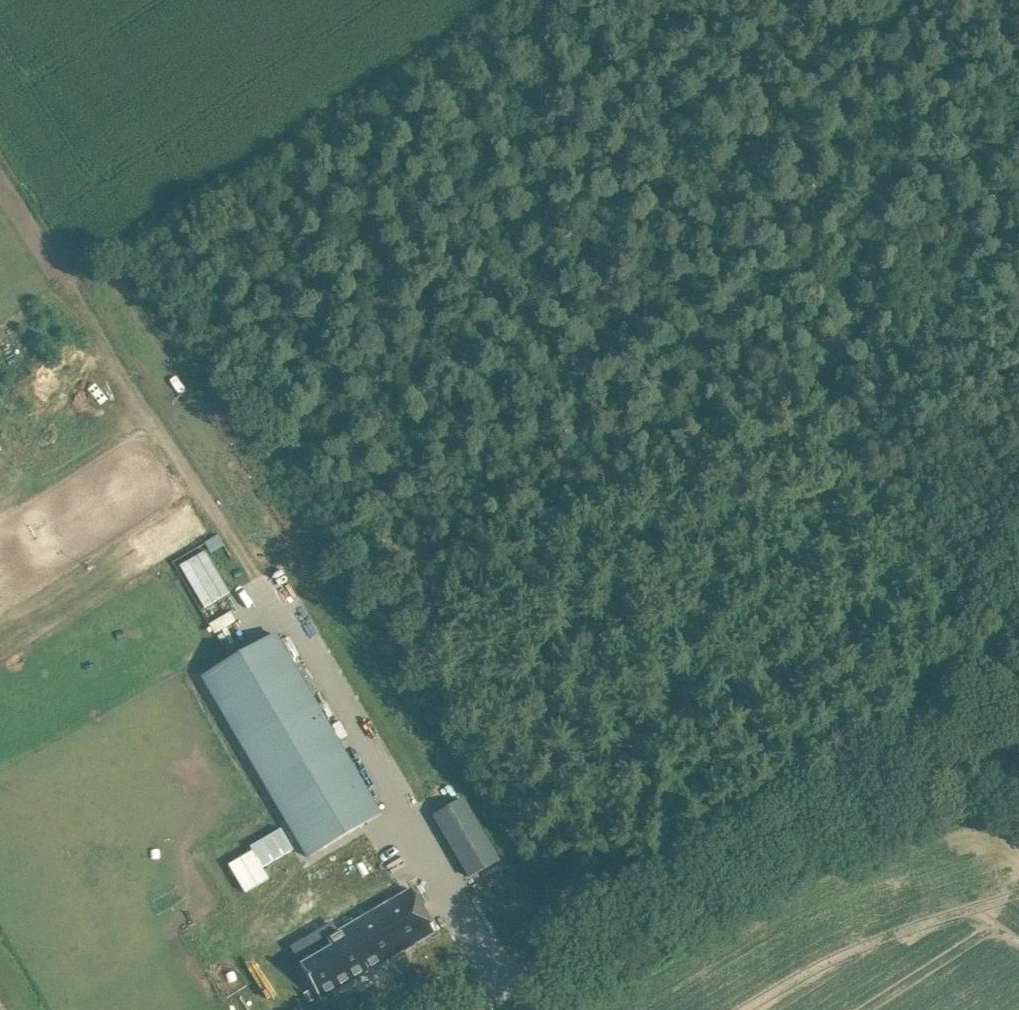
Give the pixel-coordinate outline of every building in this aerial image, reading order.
[(195,555),(178,563),(198,609),(228,595),(216,570),(204,575),(195,555)] [(331,730),(276,636),(204,678),(259,772),(308,858),(381,815),(331,730)] [(463,799),(432,815),(468,879),(499,861),(463,799)] [(268,880),(261,866),(292,850),(281,829),(222,860),(240,894),(268,880)] [(440,929),(415,886),(356,920),(365,936),(362,939),(377,965),(440,929)] [(356,920),(325,939),(330,947),(305,961),(325,996),(377,965),(362,939),(365,936),(356,920)]
